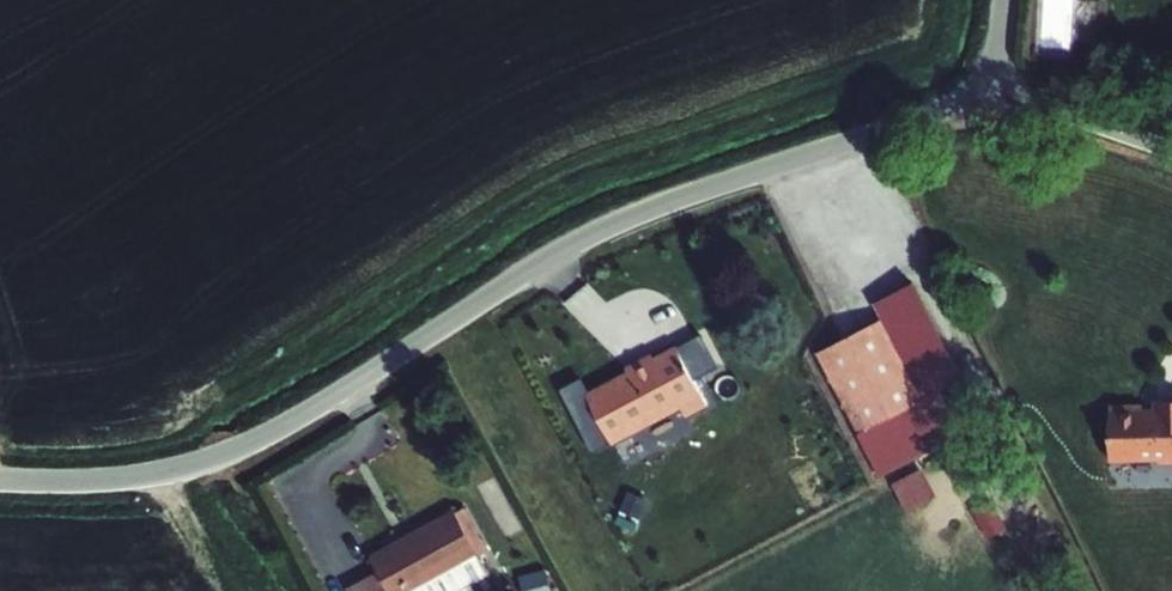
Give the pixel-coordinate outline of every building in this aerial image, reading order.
[(883,321),(817,355),(882,479),(964,435),(937,394),(964,379),(914,285),(874,305),(883,321)] [(702,336),(678,349),(695,382),(719,369),(702,336)] [(677,347),(654,358),(628,373),(588,393),(613,444),(614,447),(682,411),(688,419),(709,408),(695,382),(678,349),(677,347)] [(625,368),(628,373),(654,358),(652,354),(625,368)] [(613,444),(588,393),(582,381),(561,391),(593,454),(613,444)] [(1109,406),(1110,464),(1159,462),(1164,467),(1171,467),(1171,401),(1154,402),(1154,410),(1142,410),(1142,405),(1109,406)] [(938,498),(924,469),(893,486),(907,514),(938,498)] [(650,502),(629,493),(620,512),(642,522),(650,502)] [(993,502),(973,512),(988,539),(1008,530),(993,502)] [(465,509),(456,514),(479,556),(481,559),(490,554),(465,509)] [(370,557),(378,573),(388,590),(416,590),(479,556),(456,514),(454,511),(370,557)] [(481,559),(479,556),(416,590),(464,590),(491,576),(481,559)] [(519,579),(523,590),(551,590),(545,571),(519,579)] [(378,573),(350,590),(388,590),(378,573)]
